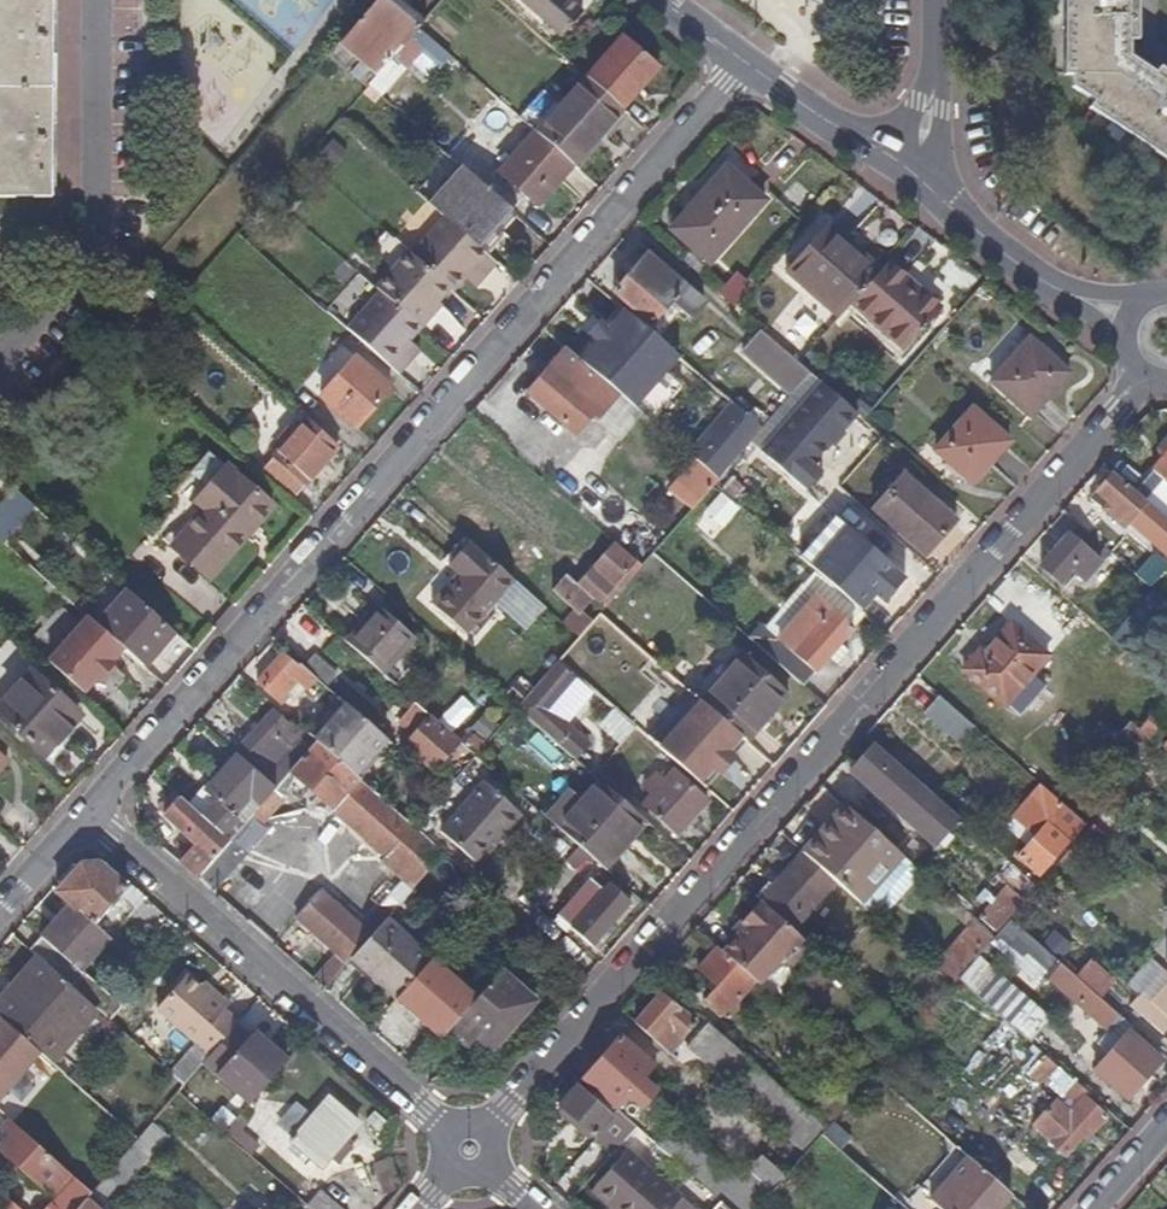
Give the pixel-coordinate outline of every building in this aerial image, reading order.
[(49,197),(50,0),(0,0),(0,196),(49,197)] [(386,0),(376,0),(336,46),(372,75),(416,25),(386,0)] [(416,25),(416,24),(424,16),(405,0),(386,0),(416,25)] [(560,36),(582,11),(569,0),(518,0),(560,36)] [(830,8),(835,0),(809,0),(830,8)] [(1063,74),(1071,74),(1072,86),(1094,101),(1089,107),(1166,159),(1166,82),(1154,74),(1128,57),(1128,39),(1128,22),(1129,0),(1063,0),(1063,74)] [(1136,22),(1128,22),(1128,39),(1136,39),(1136,22)] [(649,58),(620,33),(583,75),(585,77),(618,106),(631,92),(624,86),(649,58)] [(656,64),(649,58),(624,86),(631,92),(656,64)] [(1154,74),(1166,82),(1166,73),(1158,68),(1154,74)] [(618,106),(585,77),(536,132),(572,164),(621,109),(618,106)] [(536,132),(534,130),(499,171),(536,204),(572,164),(536,132)] [(331,136),(317,152),(333,167),(347,151),(331,136)] [(698,198),(725,166),(744,182),(752,174),(728,153),(692,191),(698,198)] [(461,165),(427,202),(442,216),(477,245),(510,207),(461,165)] [(725,166),(698,198),(670,229),(708,262),(763,199),(744,182),(725,166)] [(477,245),(442,216),(410,252),(451,287),(454,289),(465,277),(476,265),(485,274),(495,262),(477,245)] [(880,269),(825,221),(783,271),(838,319),(851,303),(880,269)] [(410,252),(406,248),(374,287),(378,290),(417,324),(438,302),(451,287),(410,252)] [(703,302),(645,252),(613,291),(649,324),(670,299),(690,316),(703,302)] [(880,269),(851,303),(903,351),(940,307),(887,260),(880,269)] [(485,274),(476,265),(465,277),(475,286),(485,274)] [(736,307),(751,282),(733,271),(717,296),(736,307)] [(417,324),(378,290),(346,327),(399,374),(409,362),(399,353),(409,341),(420,327),(417,324)] [(441,305),(438,302),(417,324),(420,327),(441,305)] [(605,331),(595,341),(578,361),(600,380),(616,394),(632,408),(663,374),(677,358),(622,311),(605,331)] [(605,331),(596,323),(588,333),(595,341),(605,331)] [(758,331),(740,350),(790,395),(807,374),(798,365),(758,331)] [(1067,373),(1029,339),(991,381),(1029,415),(1067,373)] [(419,349),(409,341),(399,353),(409,362),(419,349)] [(578,361),(564,349),(526,395),(563,426),(600,380),(578,361)] [(391,386),(355,354),(318,395),(354,427),(391,386)] [(616,394),(600,380),(563,426),(572,434),(588,415),(594,421),(616,394)] [(856,416),(820,385),(760,454),(795,484),(856,416)] [(760,429),(731,404),(685,455),(715,481),(747,443),(760,429)] [(1007,441),(972,408),(935,450),(971,483),(1007,441)] [(293,431),(283,443),(270,457),(272,458),(263,470),(293,497),(303,486),(305,487),(338,447),(306,416),(293,431)] [(293,431),(286,424),(276,436),(283,443),(293,431)] [(1162,458),(1134,491),(1166,520),(1166,436),(1156,449),(1162,458)] [(227,465),(199,495),(247,537),(273,506),(227,465)] [(1087,499),(1123,529),(1134,516),(1149,530),(1154,524),(1166,535),(1166,520),(1134,491),(1111,472),(1087,499)] [(954,520),(902,474),(872,509),(924,555),(954,520)] [(0,504),(0,530),(7,537),(34,507),(13,489),(0,504)] [(701,515),(718,531),(739,508),(722,492),(701,515)] [(200,511),(192,521),(231,555),(247,537),(199,495),(191,504),(200,511)] [(833,518),(798,558),(859,612),(872,598),(881,606),(903,580),(833,518)] [(192,521),(172,544),(210,578),(231,555),(192,521)] [(1109,552),(1076,524),(1039,565),(1060,584),(1070,570),(1083,581),(1109,552)] [(447,565),(457,574),(430,603),(466,635),(513,580),(469,540),(447,565)] [(634,562),(613,543),(576,583),(566,574),(552,589),(573,609),(561,621),(579,637),(593,621),(582,612),(591,602),(595,606),(634,562)] [(1166,565),(1166,563),(1150,551),(1134,574),(1151,587),(1166,565)] [(127,589),(97,623),(123,646),(138,659),(148,647),(155,653),(160,658),(181,635),(127,589)] [(854,628),(815,592),(776,635),(760,622),(747,637),(802,685),(814,672),(815,673),(854,628)] [(1154,612),(1141,600),(1111,636),(1124,647),(1154,612)] [(378,604),(346,641),(385,674),(416,638),(378,604)] [(97,623),(89,615),(45,665),(80,695),(101,671),(111,660),(123,646),(97,623)] [(593,621),(579,637),(559,660),(581,679),(617,635),(596,616),(593,621)] [(981,649),(962,669),(1003,706),(1006,703),(1018,715),(1045,686),(1031,674),(1047,656),(1011,623),(984,652),(981,649)] [(575,636),(565,626),(552,641),(563,651),(575,636)] [(626,635),(612,651),(640,674),(651,660),(639,650),(641,648),(626,635)] [(155,653),(148,647),(138,659),(145,665),(155,653)] [(314,695),(292,719),(317,740),(356,775),(388,739),(300,662),(298,664),(283,651),(256,682),(281,704),(289,694),(286,692),(297,680),(314,695)] [(789,692),(741,651),(700,699),(743,735),(749,741),(789,692)] [(113,662),(111,660),(101,671),(103,673),(113,662)] [(574,677),(557,662),(517,706),(576,758),(590,742),(550,706),(574,677)] [(0,703),(0,713),(45,755),(57,742),(53,737),(77,711),(30,670),(0,703)] [(940,695),(924,713),(959,743),(975,726),(940,695)] [(743,735),(700,699),(659,746),(701,783),(743,735)] [(399,723),(412,734),(403,744),(434,773),(462,742),(417,703),(399,723)] [(290,722),(273,707),(241,744),(257,757),(265,748),(277,759),(264,775),(276,786),(317,740),(292,719),(290,722)] [(1136,714),(1115,738),(1143,762),(1163,737),(1136,714)] [(500,726),(490,717),(478,731),(488,740),(500,726)] [(636,727),(625,718),(616,728),(626,739),(636,727)] [(486,742),(475,732),(466,743),(477,753),(486,742)] [(356,775),(317,740),(276,786),(258,806),(230,839),(197,876),(215,892),(247,854),(242,849),(286,798),(296,776),(334,810),(361,779),(356,775)] [(873,741),(848,770),(936,846),(961,818),(873,741)] [(264,775),(237,752),(204,790),(216,800),(203,815),(224,833),(237,819),(234,816),(249,798),(258,806),(276,786),(264,775)] [(1,755),(0,757),(0,774),(10,763),(1,755)] [(664,778),(649,794),(641,803),(677,835),(709,801),(673,768),(664,778)] [(664,778),(654,770),(640,786),(649,794),(664,778)] [(334,810),(341,815),(387,857),(384,860),(403,878),(362,924),(321,888),(294,918),(334,953),(313,977),(325,988),(351,957),(386,918),(444,852),(413,825),(361,779),(334,810)] [(568,787),(545,814),(575,841),(602,864),(622,841),(624,844),(644,821),(596,779),(580,797),(568,787)] [(523,815),(483,781),(441,830),(475,861),(500,831),(505,836),(523,815)] [(1012,815),(1015,817),(1035,837),(1026,846),(1016,858),(1036,876),(1085,821),(1041,783),(1012,815)] [(180,795),(161,815),(193,844),(179,861),(197,876),(230,839),(224,833),(203,815),(180,795)] [(844,803),(802,851),(835,880),(861,903),(903,855),(844,803)] [(1015,817),(1006,827),(1026,846),(1035,837),(1015,817)] [(624,844),(622,841),(602,864),(609,870),(649,825),(644,821),(624,844)] [(592,858),(578,845),(567,859),(581,870),(592,858)] [(835,880),(802,851),(758,901),(793,931),(835,880)] [(79,863),(56,890),(71,903),(110,937),(140,902),(123,888),(127,884),(101,863),(79,863)] [(590,878),(558,914),(593,945),(631,901),(609,882),(603,889),(590,878)] [(1024,900),(1006,885),(980,916),(997,930),(1024,900)] [(738,933),(722,952),(757,982),(760,984),(783,958),(791,966),(809,944),(793,931),(758,901),(733,929),(738,933)] [(110,937),(71,903),(30,949),(38,957),(98,1009),(110,1019),(124,1005),(82,970),(110,937)] [(386,918),(351,957),(395,998),(431,958),(386,918)] [(993,938),(992,940),(1041,982),(1046,976),(1109,1035),(1120,1022),(1128,1029),(1132,1025),(1010,918),(994,936),(993,938)] [(993,938),(973,920),(933,965),(953,984),(957,978),(992,940),(993,938)] [(716,946),(696,968),(716,985),(704,999),(726,1017),(757,982),(722,952),(716,946)] [(980,956),(959,978),(1030,1040),(1050,1017),(980,956)] [(7,993),(17,1002),(3,1019),(41,1052),(52,1062),(98,1009),(38,957),(7,993)] [(479,995),(445,967),(407,1010),(440,1038),(452,1024),(479,995)] [(501,969),(479,995),(452,1024),(470,1040),(474,1034),(492,1049),(535,1000),(501,969)] [(188,974),(156,1008),(196,1044),(171,1072),(186,1085),(220,1048),(218,1046),(241,1020),(228,1009),(202,985),(188,974)] [(206,981),(202,985),(228,1009),(232,1004),(206,981)] [(1130,1005),(1166,1039),(1166,981),(1149,1001),(1141,993),(1130,1005)] [(659,994),(637,1020),(670,1050),(693,1023),(659,994)] [(41,1052),(3,1019),(1,1017),(0,1018),(0,1101),(41,1052)] [(708,1021),(687,1045),(806,1151),(822,1133),(826,1128),(806,1110),(708,1021)] [(1162,1059),(1128,1029),(1093,1070),(1127,1100),(1162,1059)] [(288,1061),(255,1030),(217,1073),(251,1103),(288,1061)] [(636,1127),(720,1201),(730,1208),(755,1208),(785,1175),(762,1155),(742,1178),(675,1120),(677,1118),(653,1097),(659,1090),(644,1077),(654,1066),(618,1034),(580,1079),(595,1092),(618,1111),(636,1127)] [(1043,1053),(1028,1071),(1039,1082),(1044,1077),(1063,1094),(1074,1081),(1043,1053)] [(576,1083),(558,1105),(595,1137),(618,1111),(595,1092),(590,1096),(576,1083)] [(1057,1098),(1033,1125),(1066,1156),(1083,1136),(1087,1140),(1108,1116),(1083,1094),(1070,1109),(1057,1098)] [(361,1121),(331,1095),(291,1140),(322,1167),(335,1151),(347,1137),(361,1121)] [(0,1126),(0,1150),(54,1197),(43,1208),(77,1208),(89,1196),(74,1182),(77,1177),(9,1116),(0,1126)] [(249,1126),(238,1117),(227,1130),(253,1154),(260,1146),(244,1131),(249,1126)] [(826,1128),(822,1133),(862,1168),(875,1155),(833,1120),(826,1128)] [(154,1122),(140,1138),(132,1146),(149,1160),(170,1136),(154,1122)] [(806,1151),(785,1175),(755,1208),(781,1208),(824,1160),(859,1189),(871,1175),(862,1168),(822,1133),(806,1151)] [(352,1141),(347,1137),(335,1151),(340,1155),(352,1141)] [(149,1160),(132,1146),(111,1172),(126,1186),(149,1160)] [(626,1148),(591,1189),(613,1208),(671,1208),(681,1197),(626,1148)] [(929,1197),(942,1208),(1001,1208),(1012,1195),(966,1154),(929,1197)] [(308,1204),(314,1208),(346,1208),(321,1188),(308,1204)] [(77,1208),(103,1208),(89,1196),(77,1208)]
